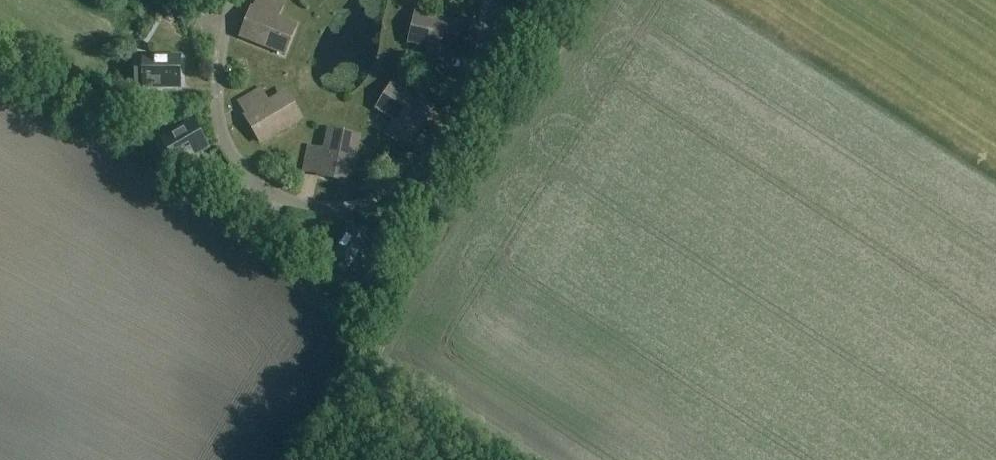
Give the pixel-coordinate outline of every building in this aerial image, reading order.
[(297,29),(278,21),(286,2),(280,0),(259,0),(244,39),(286,56),(297,29)] [(453,70),(457,54),(463,26),(419,16),(413,44),(434,49),(431,65),(453,70)] [(144,85),(144,89),(181,89),(181,59),(144,59),(144,63),(144,74),(144,85)] [(410,150),(419,135),(435,110),(396,86),(381,111),(396,121),(387,135),(410,150)] [(273,105),(263,88),(239,102),(264,144),(303,121),(288,97),(273,105)] [(138,114),(129,123),(137,130),(146,121),(138,114)] [(173,163),(175,166),(207,148),(194,122),(161,139),(163,142),(173,163)] [(351,184),(360,140),(332,134),(329,150),(309,146),(303,174),(351,184)] [(334,260),(353,273),(355,275),(376,244),(352,228),(331,258),(334,260)] [(307,237),(300,247),(309,254),(317,243),(307,237)]
